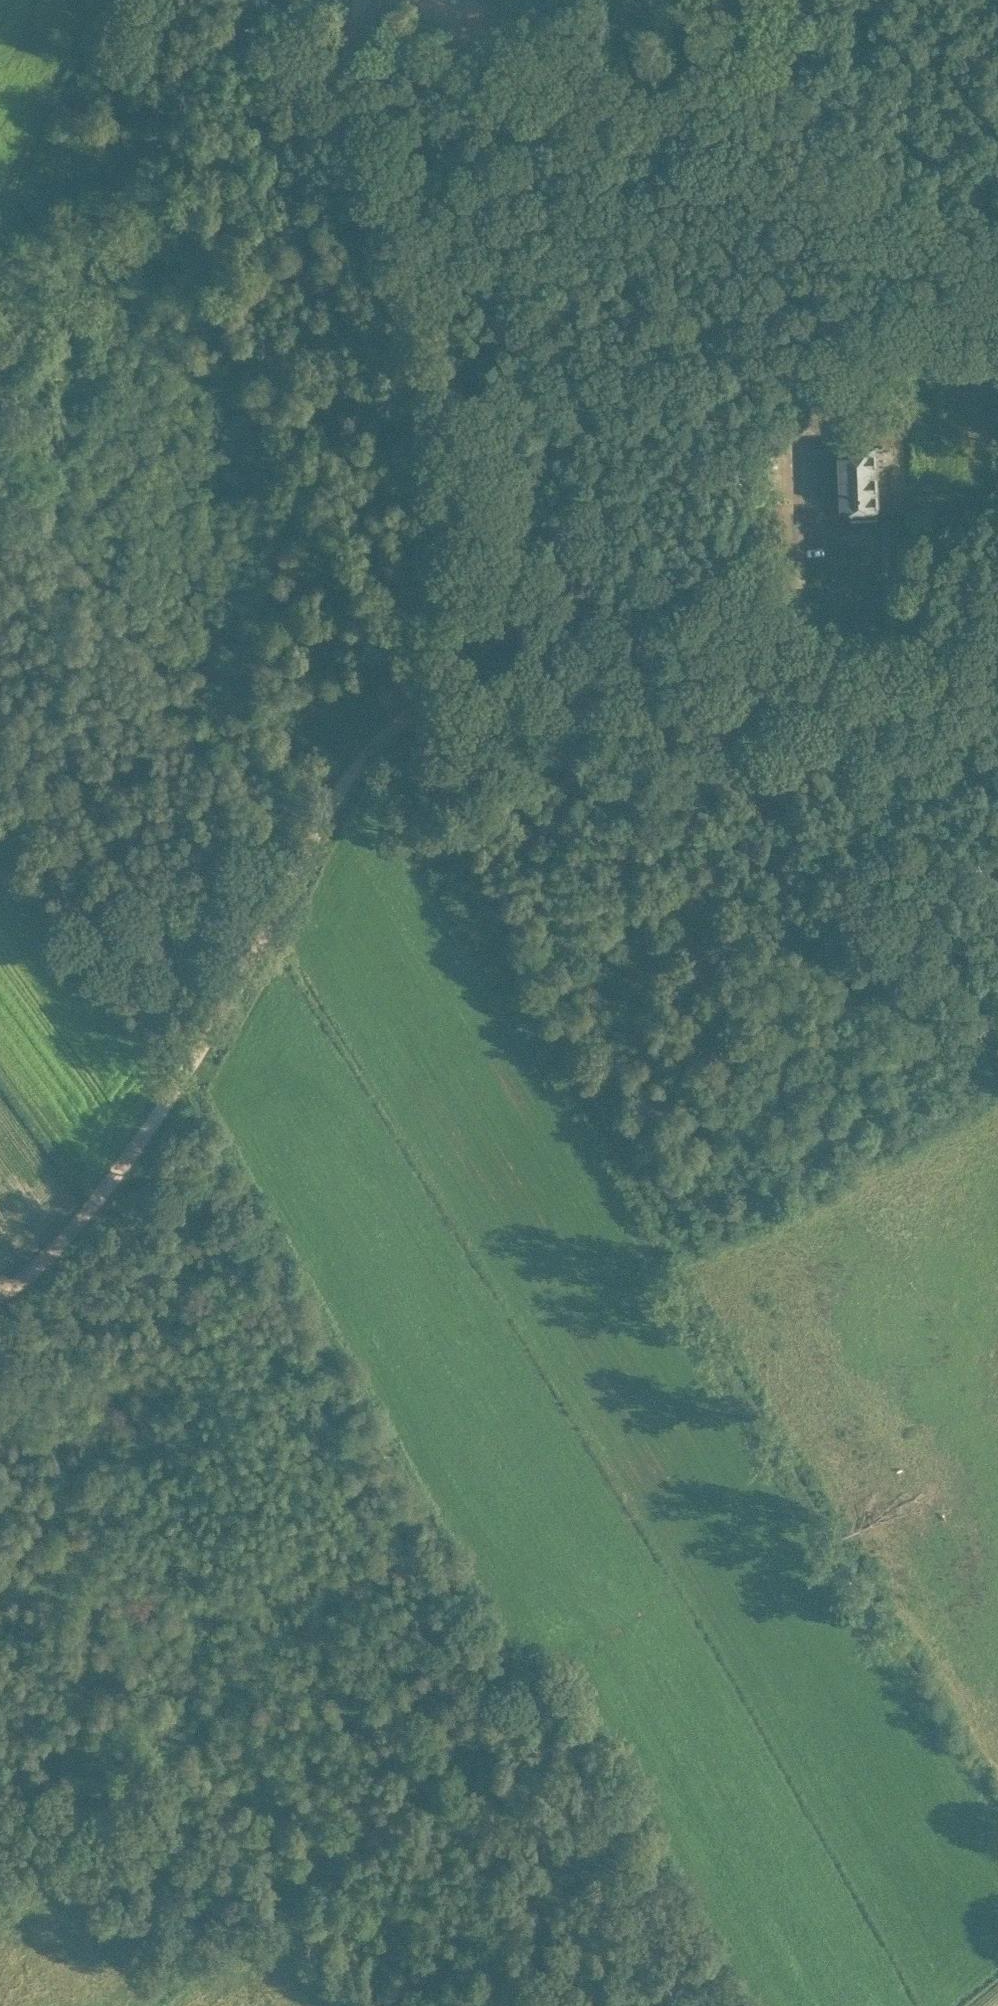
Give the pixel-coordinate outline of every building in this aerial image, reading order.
[(835,512),(880,512),(881,447),(836,446),(835,512)]
